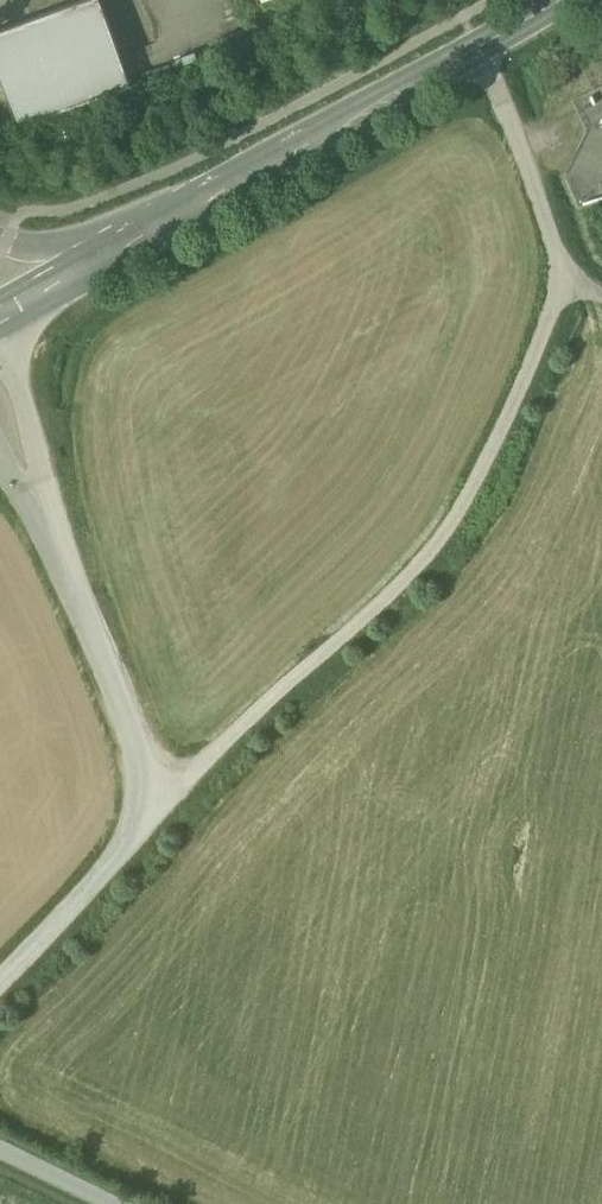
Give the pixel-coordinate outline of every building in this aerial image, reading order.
[(0,30),(0,94),(5,92),(16,122),(18,127),(23,125),(24,126),(60,113),(60,112),(126,89),(126,88),(131,86),(121,58),(122,58),(101,1),(100,1),(100,0),(84,0),(0,30)]
